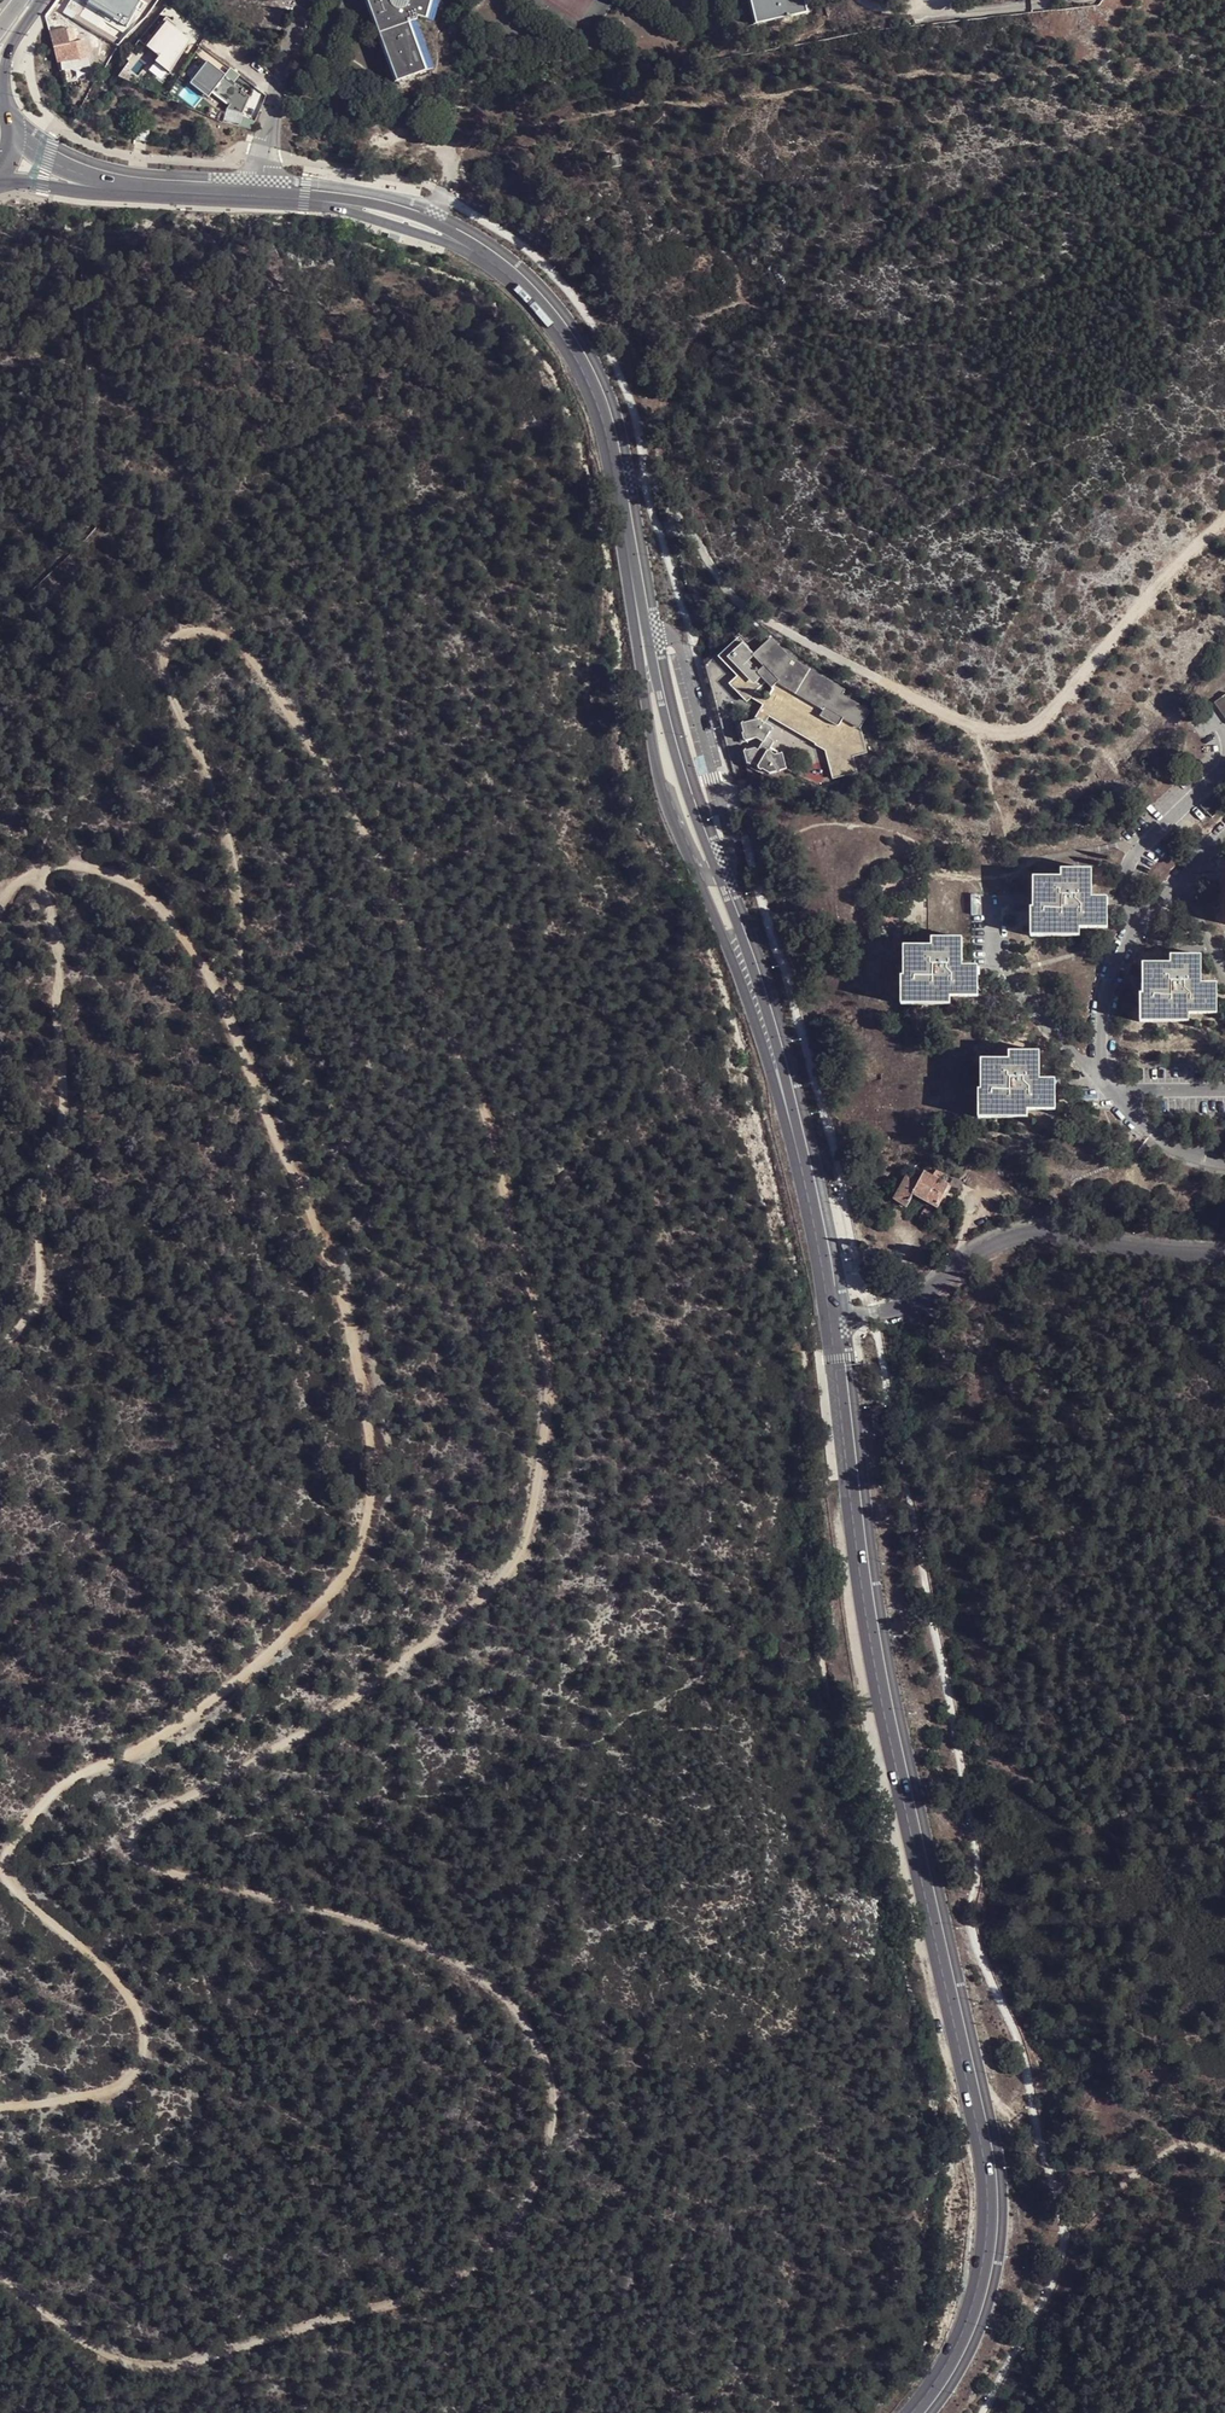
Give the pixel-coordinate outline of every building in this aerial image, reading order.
[(395,82),(429,70),(411,22),(416,21),(417,17),(429,20),(434,0),(366,0),(395,82)] [(755,25),(807,13),(804,0),(749,0),(755,25)] [(180,28),(164,17),(143,46),(159,58),(156,62),(172,74),(194,42),(178,31),(180,28)] [(73,28),(67,30),(70,43),(76,42),(73,28)] [(86,40),(76,42),(70,43),(67,30),(55,32),(51,33),(59,63),(90,56),(86,40)] [(244,86),(206,58),(192,78),(194,79),(191,83),(210,96),(215,90),(233,102),(229,107),(245,111),(252,94),(243,88),(244,86)] [(737,646),(718,664),(735,684),(729,692),(746,708),(750,705),(760,712),(759,720),(767,724),(781,732),(824,757),(833,783),(855,777),(852,761),(865,757),(858,734),(867,717),(840,701),(842,695),(789,665),(771,646),(753,662),(737,646)] [(1215,701),(1224,717),(1224,695),(1215,701)] [(767,724),(759,720),(753,727),(759,726),(763,729),(767,724)] [(759,726),(753,727),(740,730),(744,740),(742,742),(744,746),(754,745),(761,748),(766,743),(767,739),(770,737),(770,735),(763,729),(759,726)] [(766,743),(761,748),(756,755),(753,755),(743,757),(746,770),(758,768),(767,757),(771,748),(766,743)] [(767,757),(758,768),(759,776),(763,774),(767,778),(775,776),(775,779),(778,779),(779,775),(784,773),(781,760),(778,760),(772,759),(767,757)] [(1030,938),(1079,938),(1079,928),(1107,929),(1107,898),(1090,898),(1090,870),(1059,870),(1058,877),(1032,877),(1032,909),(1030,909),(1030,938)] [(978,967),(962,967),(962,940),(931,939),(931,947),(902,947),(901,978),(899,978),(900,1006),(950,1006),(950,998),(978,998),(978,967)] [(1139,1023),(1188,1023),(1189,1014),(1217,1014),(1217,983),(1200,983),(1201,955),(1169,956),(1169,963),(1142,964),(1141,994),(1139,994),(1139,1023)] [(1055,1111),(1055,1080),(1040,1079),(1041,1052),(1009,1052),(1009,1059),(981,1059),(981,1091),(978,1091),(978,1119),(1027,1119),(1027,1111),(1055,1111)] [(893,1204),(907,1211),(912,1201),(937,1213),(948,1192),(939,1186),(942,1180),(934,1177),(931,1181),(922,1177),(919,1182),(911,1179),(910,1181),(906,1180),(893,1204)] [(970,1178),(964,1187),(978,1198),(985,1188),(970,1178)] [(919,1225),(928,1230),(935,1217),(926,1212),(919,1225)]
